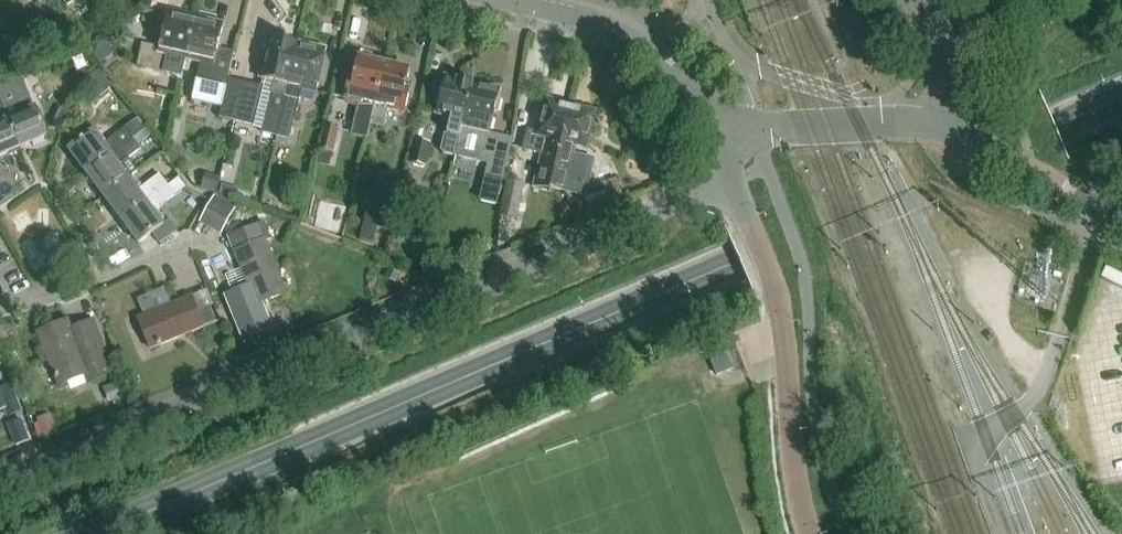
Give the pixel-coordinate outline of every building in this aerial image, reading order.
[(162,71),(166,55),(187,60),(197,17),(181,14),(181,17),(168,14),(160,47),(143,43),(138,65),(162,71)] [(222,107),(235,52),(219,49),(224,26),(211,23),(212,21),(197,17),(187,60),(201,64),(193,100),(222,107)] [(278,136),(299,44),(272,37),(271,40),(268,40),(265,53),(268,53),(261,79),(276,82),(264,133),(278,136)] [(312,44),(312,47),(299,44),(278,136),(291,140),(303,89),(316,92),(326,51),(323,50),(324,47),(312,44)] [(369,139),(372,127),(386,62),(375,60),(374,62),(359,59),(355,76),(351,75),(346,99),(358,101),(351,136),(369,139)] [(395,64),(386,62),(372,127),(385,130),(389,108),(406,112),(411,89),(406,88),(410,71),(395,67),(395,64)] [(0,85),(0,102),(21,149),(47,137),(34,107),(21,76),(10,80),(0,85)] [(443,152),(442,155),(456,158),(457,156),(474,83),(446,76),(445,79),(443,78),(440,90),(442,91),(437,114),(452,117),(448,135),(445,135),(441,152),(443,152)] [(230,81),(221,118),(254,126),(263,89),(230,81)] [(504,181),(514,139),(495,135),(500,114),(498,113),(502,100),(498,99),(501,89),(474,83),(457,156),(489,163),(487,172),(486,176),(504,181)] [(529,132),(524,150),(544,155),(535,188),(551,192),(553,185),(556,170),(572,105),(566,103),(565,105),(548,101),(540,135),(529,132)] [(21,149),(0,102),(0,158),(21,149)] [(556,170),(553,185),(568,188),(576,156),(574,155),(577,144),(587,147),(596,113),(577,108),(578,106),(572,105),(556,170)] [(88,175),(134,140),(146,131),(137,120),(104,145),(95,132),(69,151),(88,175)] [(327,126),(321,150),(334,153),(340,129),(327,126)] [(146,131),(134,140),(138,146),(152,136),(147,130),(146,131)] [(104,197),(130,178),(138,172),(129,160),(141,150),(138,146),(134,140),(88,175),(104,197)] [(417,142),(413,163),(426,166),(431,145),(417,142)] [(104,197),(124,222),(170,187),(160,175),(140,192),(130,178),(104,197)] [(180,179),(170,187),(124,222),(139,243),(152,233),(161,245),(179,231),(170,220),(165,225),(157,214),(188,188),(180,179)] [(507,181),(500,217),(519,220),(525,184),(507,181)] [(223,186),(220,195),(226,197),(229,187),(223,186)] [(398,196),(385,193),(380,217),(367,214),(361,242),(374,245),(378,228),(390,231),(398,196)] [(237,208),(215,196),(199,223),(221,236),(237,208)] [(250,286),(234,292),(239,305),(255,298),(258,305),(288,292),(266,240),(272,238),(265,222),(262,223),(261,219),(243,227),(245,230),(236,234),(243,249),(235,252),(250,286)] [(390,270),(386,278),(396,283),(400,275),(390,270)] [(157,311),(151,295),(139,300),(145,316),(139,318),(152,348),(204,327),(192,297),(157,311)] [(217,323),(210,306),(200,310),(206,327),(217,323)] [(75,335),(69,320),(38,332),(60,386),(88,375),(92,383),(116,373),(95,321),(82,326),(84,331),(75,335)] [(119,383),(107,388),(112,402),(125,397),(119,383)] [(5,408),(9,417),(21,412),(10,386),(0,390),(0,410),(5,408)] [(30,441),(21,421),(8,426),(16,447),(30,441)] [(44,437),(55,434),(52,423),(40,427),(44,437)]
